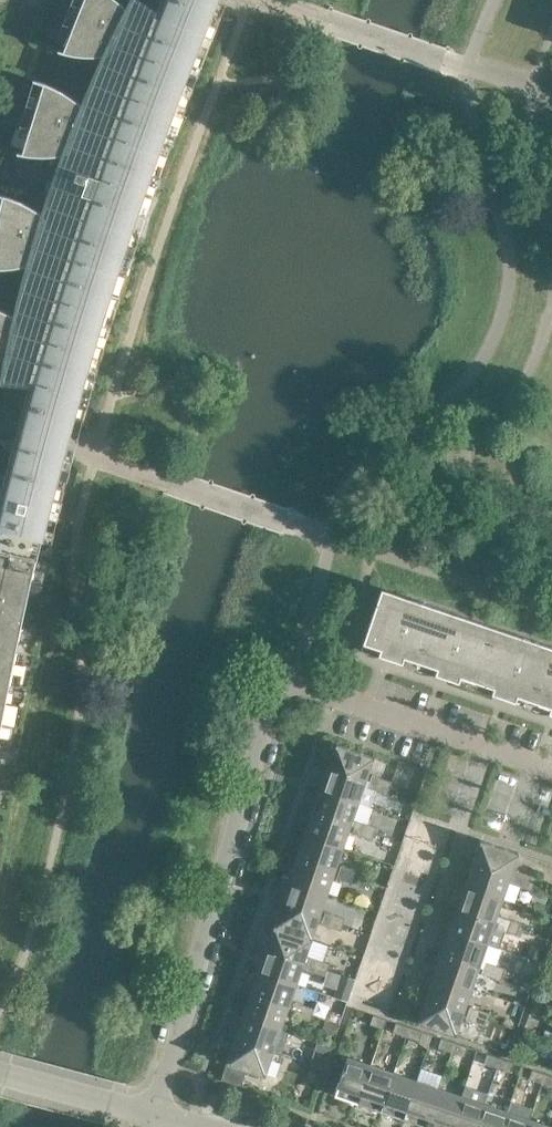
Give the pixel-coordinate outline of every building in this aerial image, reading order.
[(155,13),(136,0),(131,0),(125,11),(124,9),(122,7),(120,4),(116,1),(114,0),(82,0),(79,7),(70,4),(62,25),(71,28),(62,52),(56,50),(56,52),(60,53),(67,55),(73,56),(78,57),(87,57),(92,57),(99,57),(103,56),(92,81),(87,94),(82,106),(80,104),(79,103),(76,100),(72,97),(68,95),(61,91),(55,88),(47,84),(38,80),(32,78),(32,80),(37,82),(42,83),(35,106),(26,103),(20,125),(29,128),(21,152),(16,151),(15,152),(21,153),(28,155),(33,155),(40,155),(48,155),(52,155),(59,154),(63,153),(59,166),(54,179),(50,190),(43,212),(41,210),(39,209),(37,207),(29,202),(22,199),(15,196),(7,193),(0,191),(0,192),(2,193),(0,202),(0,265),(1,265),(6,265),(12,264),(18,263),(25,261),(29,260),(24,277),(21,290),(17,307),(14,318),(13,316),(10,314),(6,312),(1,310),(0,309),(0,368),(4,367),(1,380),(29,382),(18,423),(16,430),(15,434),(14,437),(13,442),(0,438),(0,441),(10,452),(2,484),(0,492),(0,728),(5,703),(13,662),(17,641),(26,599),(31,578),(40,537),(46,516),(55,519),(65,478),(56,476),(61,456),(70,458),(70,457),(61,455),(63,449),(64,446),(65,443),(72,415),(78,394),(90,353),(96,333),(102,313),(108,293),(121,252),(128,231),(135,212),(149,172),(156,152),(171,112),(178,92),(193,53),(209,14),(215,0),(161,0),(155,13)] [(379,644),(376,654),(399,661),(402,652),(436,664),(433,673),(456,681),(459,672),(492,683),(489,692),(512,700),(515,691),(549,702),(546,711),(551,714),(551,646),(381,588),(363,639),(379,644)] [(336,743),(328,766),(365,779),(373,756),(336,743)] [(365,779),(328,766),(320,789),(370,806),(376,790),(367,787),(369,780),(365,779)] [(371,774),(369,780),(367,787),(376,790),(377,790),(381,777),(371,774)] [(391,781),(381,777),(377,790),(387,794),(391,781)] [(370,806),(320,789),(312,812),(350,824),(354,826),(351,832),(361,836),(366,823),(361,821),(362,817),(366,819),(370,806)] [(350,824),(312,812),(305,834),(342,847),(350,824)] [(376,826),(366,823),(361,836),(371,839),(376,826)] [(342,847),(305,834),(297,857),(334,870),(342,847)] [(518,852),(480,839),(472,862),(514,876),(511,882),(521,886),(526,873),(512,868),(518,852)] [(334,870),(297,857),(289,880),(327,893),(334,870)] [(514,876),(472,862),(464,886),(502,898),(508,881),(511,882),(514,876)] [(336,877),(346,881),(350,868),(340,865),(336,877)] [(361,871),(350,868),(346,881),(356,884),(361,871)] [(536,876),(526,873),(521,886),(532,889),(536,876)] [(327,893),(289,880),(281,902),(319,915),(327,893)] [(502,898),(464,886),(456,907),(498,922),(496,928),(505,931),(506,931),(510,918),(496,914),(502,898)] [(319,915),(281,902),(273,925),(311,938),(319,915)] [(498,922),(456,907),(448,931),(486,944),(486,943),(499,947),(505,931),(496,928),(498,922)] [(320,923),(330,927),(335,914),(325,911),(320,923)] [(345,917),(335,914),(330,927),(340,930),(345,917)] [(520,922),(510,918),(506,931),(516,935),(520,922)] [(311,938),(273,925),(266,948),(303,961),(311,938)] [(486,944),(448,931),(441,953),(479,966),(486,944)] [(307,962),(303,961),(266,948),(258,971),(295,984),(301,967),(305,969),(307,962)] [(479,966),(441,953),(433,976),(471,989),(479,966)] [(309,956),(307,962),(305,969),(315,972),(319,959),(309,956)] [(329,963),(319,959),(315,972),(325,976),(329,963)] [(480,974),(490,977),(495,964),(485,961),(480,974)] [(505,968),(495,964),(490,977),(500,981),(505,968)] [(295,984),(258,971),(250,994),(288,1007),(295,984)] [(471,989),(433,976),(425,1000),(463,1013),(471,989)] [(288,1007),(250,994),(242,1017),(280,1029),(288,1007)] [(463,1013),(425,1000),(417,1022),(455,1035),(463,1013)] [(289,1014),(299,1018),(304,1005),(294,1001),(289,1014)] [(314,1008),(304,1005),(299,1018),(309,1021),(314,1008)] [(465,1020),(474,1023),(479,1010),(469,1007),(465,1020)] [(489,1014),(479,1010),(474,1023),(485,1026),(489,1014)] [(331,1011),(328,1019),(339,1023),(341,1015),(331,1011)] [(386,1019),(373,1014),(370,1024),(383,1028),(386,1019)] [(280,1029),(242,1017),(234,1039),(272,1052),(280,1029)] [(326,1021),(322,1033),(333,1036),(337,1025),(326,1021)] [(409,1026),(396,1022),(392,1031),(406,1036),(409,1026)] [(422,1031),(409,1026),(406,1036),(419,1040),(422,1031)] [(454,1042),(441,1037),(438,1047),(451,1051),(454,1042)] [(272,1052),(234,1039),(227,1062),(264,1075),(272,1052)] [(317,1042),(312,1055),(325,1060),(330,1047),(317,1042)] [(467,1046),(454,1042),(451,1051),(464,1056),(467,1046)] [(500,1058),(487,1053),(483,1063),(497,1067),(500,1058)] [(334,1094),(358,1102),(370,1065),(347,1057),(334,1094)] [(513,1062),(500,1058),(497,1067),(510,1072),(513,1062)] [(393,1072),(370,1065),(358,1102),(380,1110),(393,1072)] [(545,1073),(532,1068),(529,1078),(542,1083),(545,1073)] [(416,1080),(393,1072),(380,1110),(403,1118),(416,1080)] [(545,1073),(542,1083),(551,1086),(551,1075),(545,1073)] [(438,1088),(416,1080),(403,1118),(425,1126),(438,1088)] [(461,1096),(450,1126),(476,1126),(484,1104),(488,1093),(465,1085),(461,1096)] [(438,1088),(425,1126),(430,1126),(450,1126),(461,1096),(438,1088)] [(507,1111),(501,1126),(527,1126),(529,1119),(533,1109),(510,1101),(507,1111)] [(484,1104),(476,1126),(501,1126),(507,1111),(484,1104)] [(529,1119),(527,1126),(551,1126),(529,1119)]
